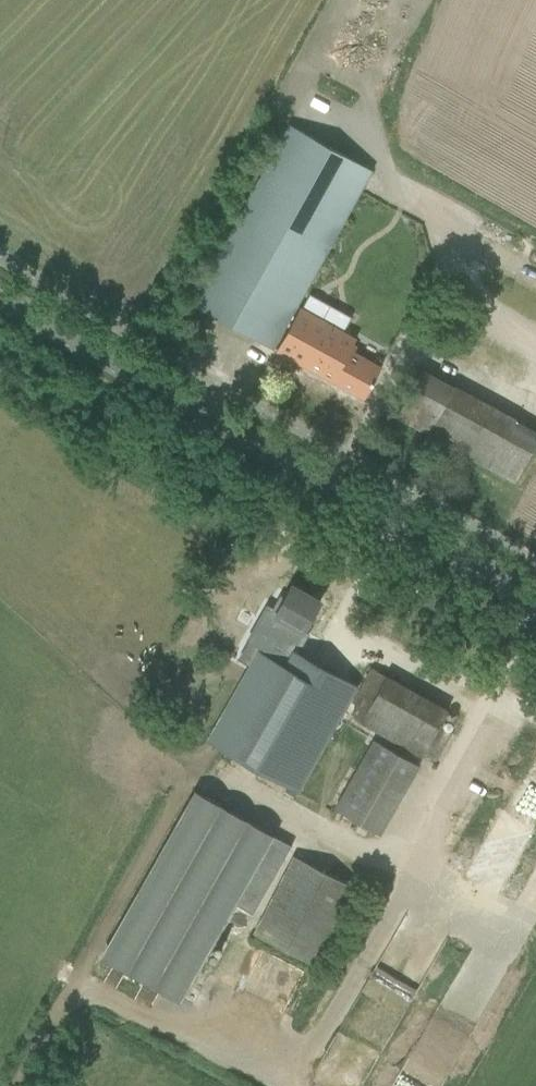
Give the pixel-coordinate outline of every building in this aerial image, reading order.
[(190,303),(273,349),(372,170),(289,124),(190,303)] [(381,367),(354,352),(357,347),(353,345),(356,339),(300,308),(276,350),(364,399),(381,367)] [(515,481),(535,443),(535,434),(421,370),(406,398),(396,417),(515,481)] [(255,628),(269,636),(208,741),(296,792),(349,702),(346,694),(324,681),(330,670),(293,649),(320,602),(292,585),(284,599),(275,593),(255,628)] [(372,668),(352,702),(365,709),(357,723),(420,759),(447,711),(372,668)] [(334,809),(381,835),(420,766),(373,739),(334,809)] [(113,962),(179,1000),(234,904),(252,915),(291,846),(197,792),(139,892),(103,956),(113,962)] [(254,933),(318,966),(357,888),(293,855),(254,933)] [(442,940),(399,917),(320,1065),(360,1085),(363,1085),(442,940)]
